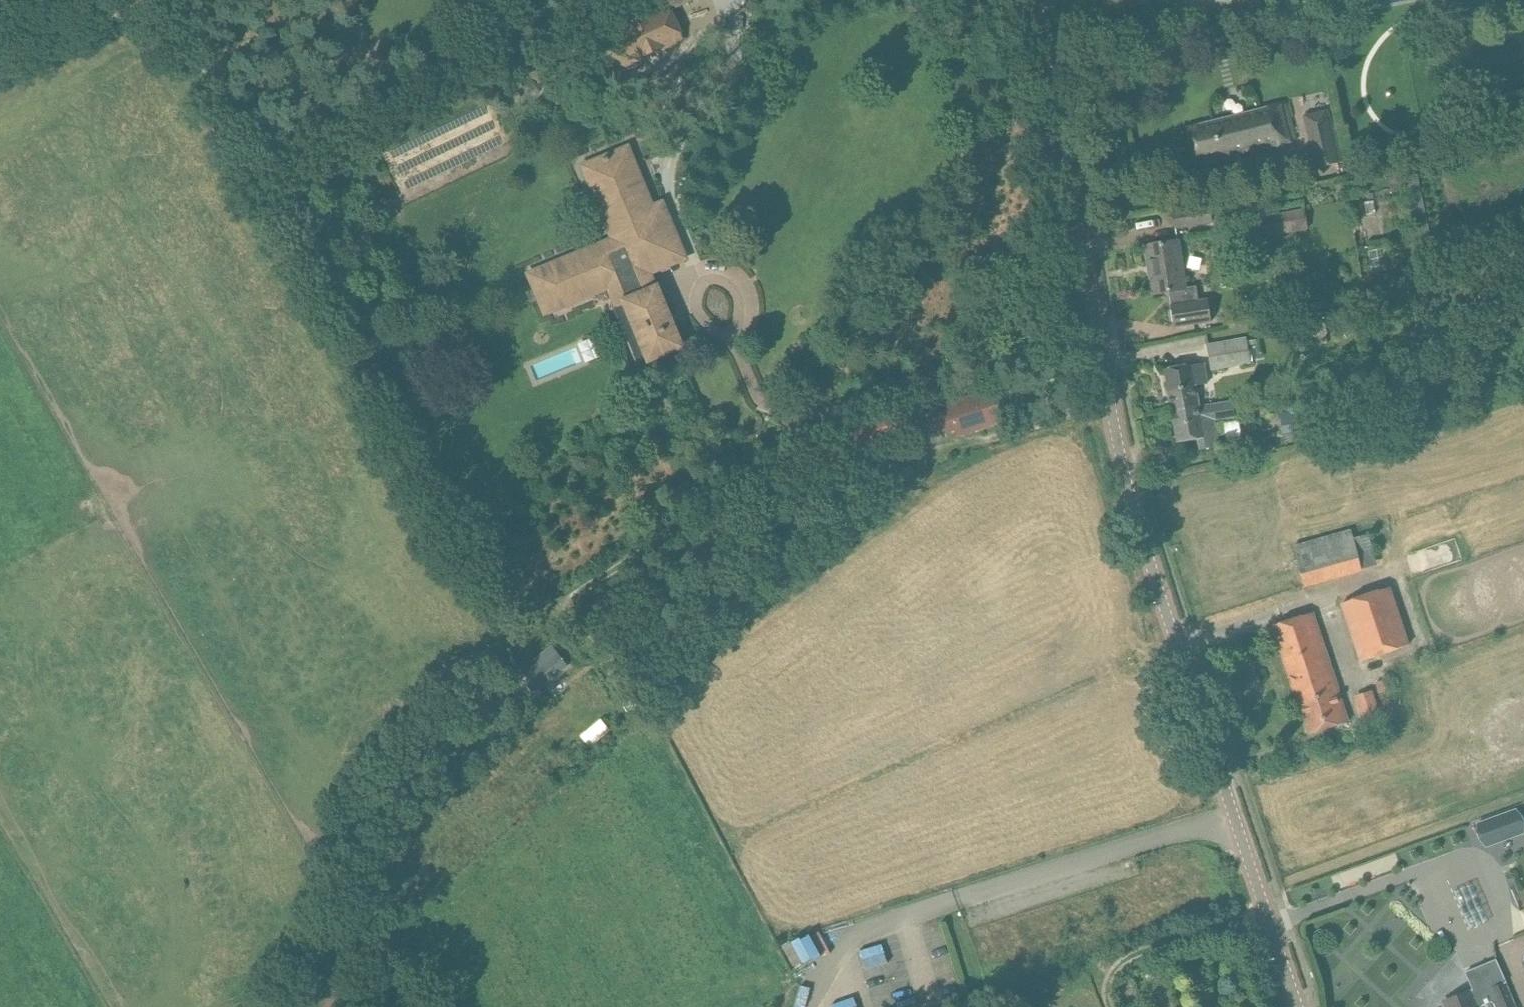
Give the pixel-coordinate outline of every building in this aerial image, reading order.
[(669,9),(610,34),(623,66),(682,41),(669,9)] [(1206,123),(1187,128),(1196,165),(1215,160),(1297,139),(1287,103),(1206,123)] [(1325,111),(1305,116),(1311,142),(1317,168),(1342,162),(1336,136),(1335,129),(1329,130),(1325,111)] [(610,237),(526,272),(544,317),(608,290),(615,308),(623,305),(648,364),(687,348),(659,282),(658,283),(654,274),(690,259),(664,199),(654,203),(630,144),(580,164),(610,237)] [(1209,206),(1173,212),(1175,228),(1209,223),(1225,220),(1223,204),(1209,206)] [(1305,208),(1261,216),(1265,237),(1308,229),(1305,208)] [(1166,243),(1146,246),(1154,294),(1169,292),(1185,289),(1185,287),(1178,241),(1166,243)] [(1185,289),(1169,292),(1174,327),(1194,324),(1209,322),(1212,321),(1209,301),(1209,299),(1199,301),(1197,286),(1185,287),(1185,289)] [(1237,310),(1224,314),(1227,325),(1240,321),(1237,310)] [(1326,322),(1311,326),(1314,337),(1329,334),(1326,322)] [(1209,344),(1207,345),(1209,357),(1211,369),(1251,362),(1247,337),(1209,344)] [(1184,366),(1165,369),(1172,410),(1198,406),(1195,386),(1207,383),(1203,363),(1184,366)] [(952,410),(935,416),(941,434),(958,428),(960,435),(1002,421),(992,390),(950,404),(952,410)] [(1198,406),(1172,410),(1178,443),(1198,439),(1200,449),(1219,446),(1214,421),(1233,417),(1230,401),(1198,406)] [(1314,405),(1278,413),(1284,434),(1319,426),(1314,405)] [(1308,586),(1372,569),(1361,526),(1297,543),(1308,586)] [(1386,589),(1343,603),(1362,660),(1405,645),(1386,589)] [(1293,619),(1274,626),(1310,734),(1329,727),(1348,721),(1312,613),(1293,619)] [(511,648),(525,665),(549,646),(534,628),(511,648)] [(552,648),(523,669),(536,685),(538,688),(566,666),(564,663),(552,648)] [(1367,719),(1386,712),(1377,688),(1358,695),(1367,719)] [(599,740),(589,729),(581,736),(590,747),(599,740)] [(1515,811),(1478,824),(1486,847),(1523,833),(1515,811)] [(336,927),(325,937),(335,948),(346,938),(336,927)] [(790,941),(795,957),(818,951),(813,935),(790,941)] [(1507,983),(1494,989),(1490,978),(1473,985),(1471,986),(1473,991),(1444,1003),(1446,1006),(1516,1006),(1507,983)] [(1008,981),(993,986),(996,994),(1010,989),(1008,981)]
